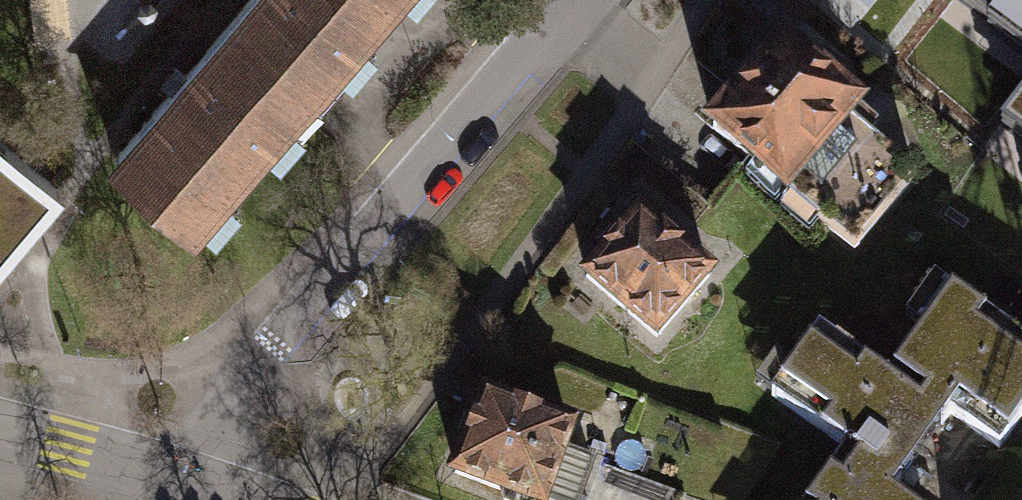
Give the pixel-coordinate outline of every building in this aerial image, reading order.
[(303,80),(372,0),(240,0),(227,15),(303,80)] [(1000,10),(986,28),(1021,56),(1021,0),(987,0),(1000,10)] [(182,221),(303,80),(227,15),(106,156),(182,221)] [(703,128),(776,190),(838,118),(847,107),(774,45),(703,128)] [(1013,113),(1021,120),(1021,101),(1013,113)] [(906,177),(838,118),(776,190),(845,249),(906,177)] [(69,187),(0,129),(0,268),(69,187)] [(631,214),(577,276),(647,337),(701,274),(631,214)] [(883,494),(941,412),(990,447),(1021,403),(1021,348),(943,291),(879,380),(810,330),(763,396),(839,450),(802,499),(891,499),(883,494)] [(445,473),(517,499),(534,499),(553,451),(561,428),(476,396),(445,473)] [(553,451),(534,499),(674,499),(676,495),(553,451)]
